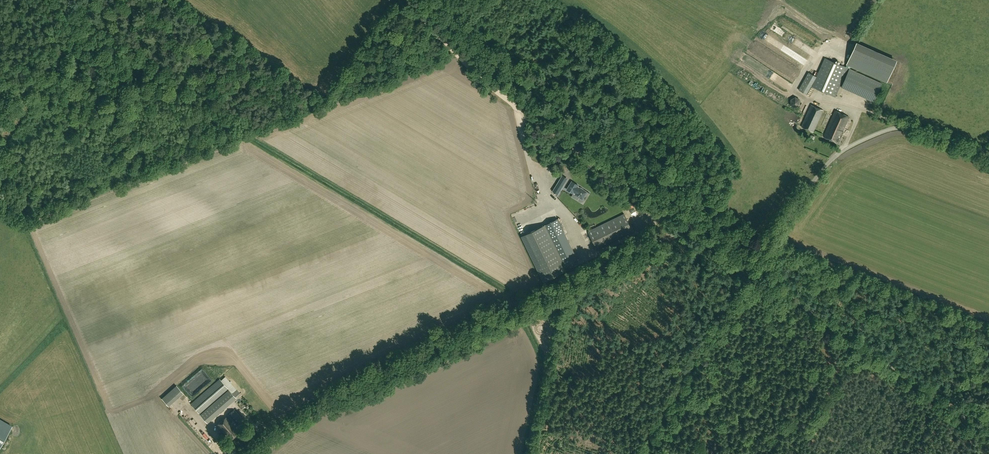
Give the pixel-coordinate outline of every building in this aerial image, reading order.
[(782,22),(796,31),(799,27),(785,17),(782,22)] [(774,48),(780,51),(783,42),(777,40),(774,48)] [(855,46),(847,65),(887,83),(895,64),(855,46)] [(833,96),(846,67),(825,58),(812,87),(833,96)] [(782,61),(779,68),(784,71),(788,63),(782,61)] [(768,77),(772,70),(767,67),(763,74),(768,77)] [(882,83),(850,69),(842,87),(874,102),(882,83)] [(808,72),(798,90),(807,94),(816,76),(808,72)] [(812,105),(801,127),(813,132),(824,110),(812,105)] [(849,117),(835,111),(823,137),(838,144),(843,132),(843,131),(849,117)] [(562,175),(552,191),(558,195),(568,178),(562,175)] [(588,192),(579,186),(578,186),(579,185),(572,180),(566,189),(583,200),(588,192)] [(597,250),(633,232),(624,214),(588,231),(597,250)] [(566,271),(564,266),(578,259),(558,219),(521,236),(543,282),(566,271)] [(243,394),(231,380),(227,376),(223,380),(238,398),(243,394)] [(207,422),(236,397),(220,379),(191,404),(207,422)] [(178,384),(163,396),(169,404),(184,392),(178,384)] [(233,425),(226,417),(217,425),(230,441),(240,432),(236,427),(238,425),(243,421),(234,410),(228,416),(235,424),(233,425)] [(12,425),(0,418),(0,447),(12,425)]
